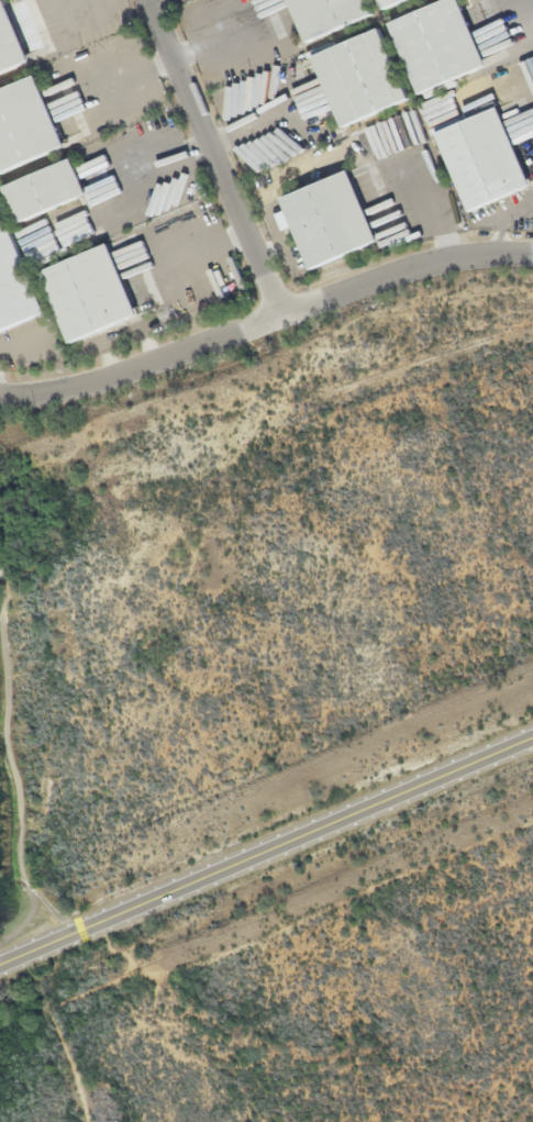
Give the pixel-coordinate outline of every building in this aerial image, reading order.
[(9,0),(0,0),(0,75),(32,64),(9,0)] [(304,41),(373,16),(367,0),(290,0),(304,41)] [(391,21),(418,92),(487,68),(462,0),(448,0),(391,21)] [(410,101),(384,29),(314,54),(342,126),(410,101)] [(67,148),(42,76),(0,90),(0,172),(67,148)] [(531,189),(503,108),(440,130),(467,210),(531,189)] [(7,185),(21,221),(89,196),(76,159),(7,185)] [(352,170),(282,196),(309,268),(378,243),(352,170)] [(0,204),(0,332),(47,311),(0,204)] [(44,269),(71,342),(140,316),(112,244),(44,269)]
